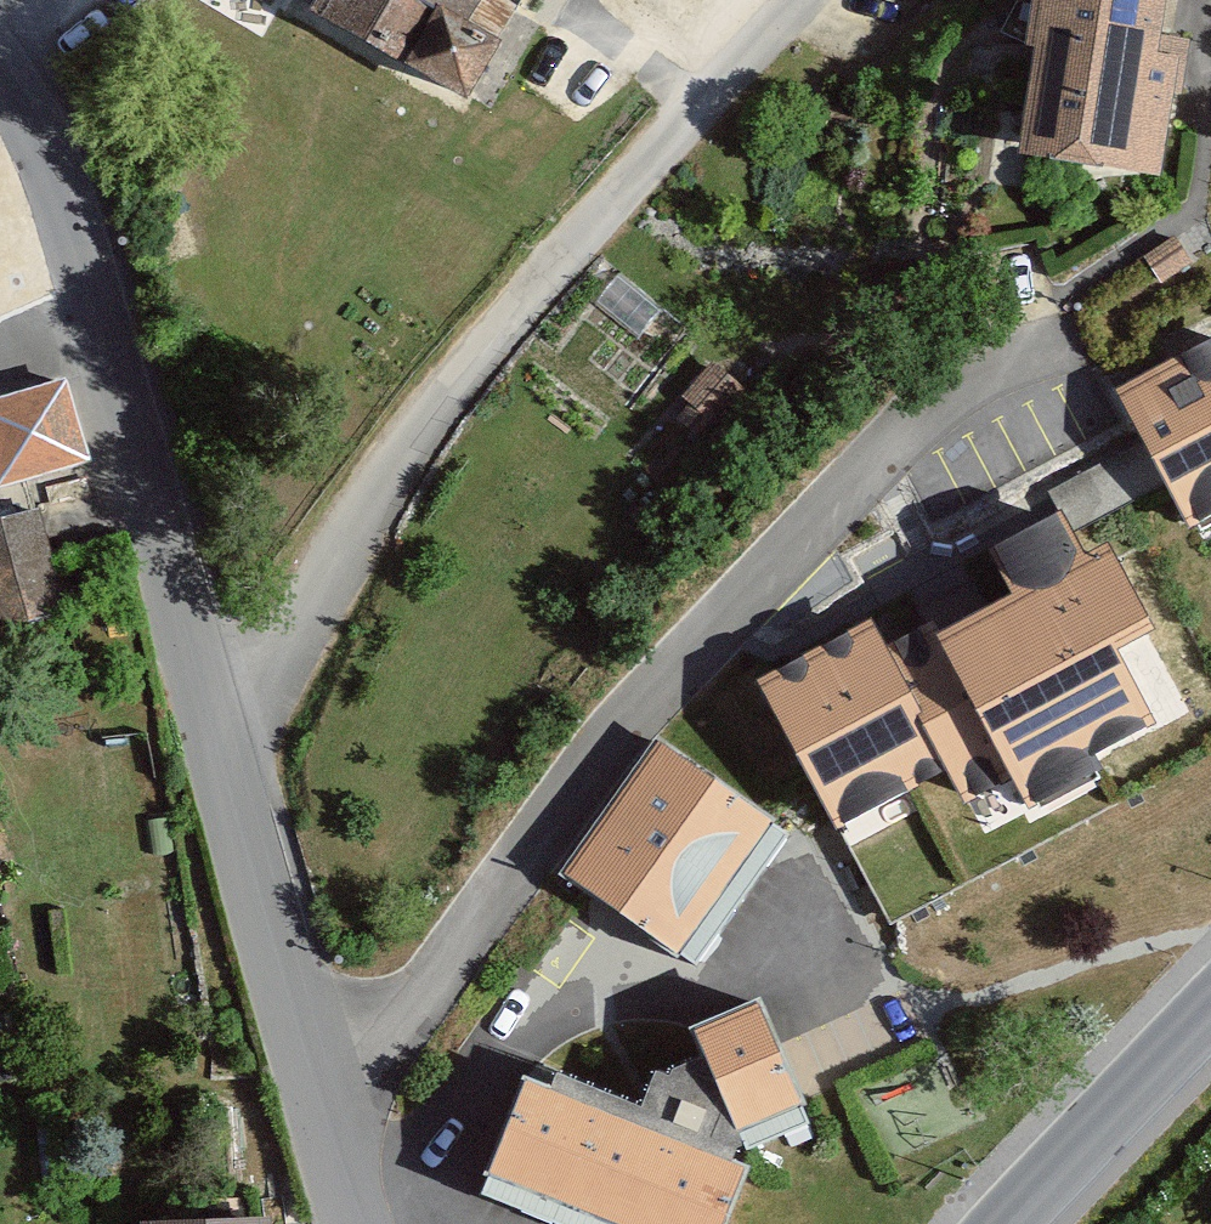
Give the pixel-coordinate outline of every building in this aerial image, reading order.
[(358,59),(457,113),(506,24),(466,3),(468,0),(390,0),(358,59)] [(1012,69),(1023,70),(1006,167),(1152,192),(1166,111),(1178,113),(1188,58),(1150,52),(1159,0),(1024,0),(1012,69)] [(1206,523),(1210,521),(1210,342),(1131,385),(1206,523)] [(67,393),(0,409),(0,495),(87,473),(67,393)] [(860,796),(984,733),(1021,804),(1210,707),(1210,655),(1136,510),(943,608),(925,574),(784,647),(860,796)] [(0,520),(0,634),(54,621),(28,513),(0,520)] [(771,827),(655,745),(563,876),(680,957),(771,827)] [(518,1094),(484,1184),(589,1223),(717,1223),(731,1187),(708,1178),(721,1144),(805,1113),(763,1002),(677,1035),(690,1069),(641,1087),(623,1134),(518,1094)]
